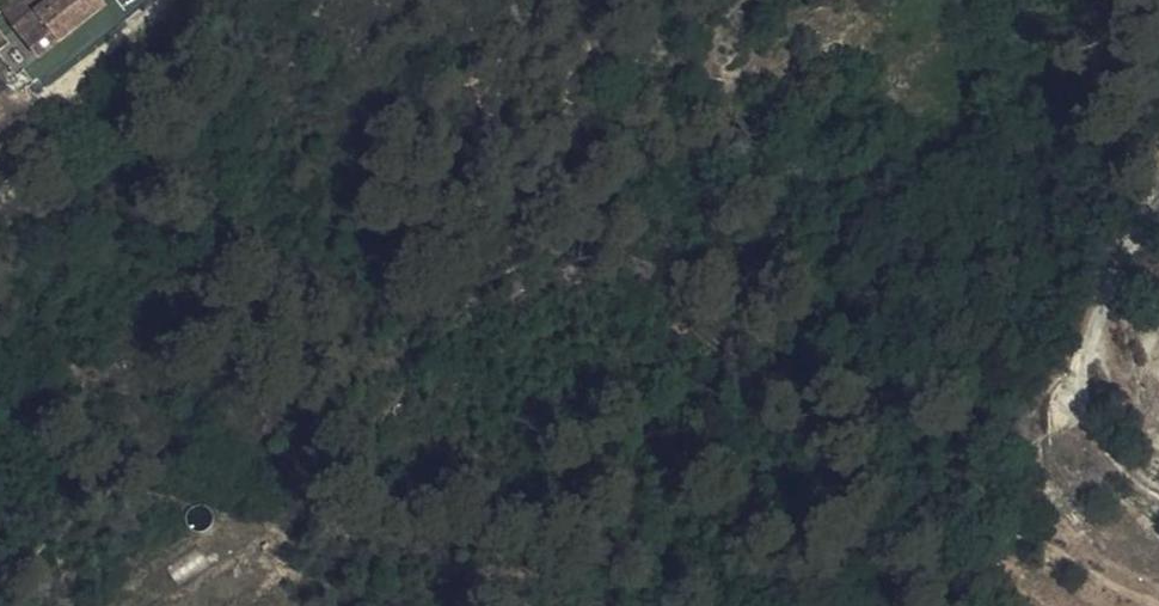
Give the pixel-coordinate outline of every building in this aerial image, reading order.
[(70,5),(42,28),(30,12),(13,25),(30,45),(85,0),(66,0),(70,5)] [(104,0),(85,0),(30,45),(55,76),(121,20),(104,0)] [(66,0),(44,0),(30,12),(42,28),(70,5),(66,0)] [(198,542),(169,564),(183,584),(213,562),(198,542)]
